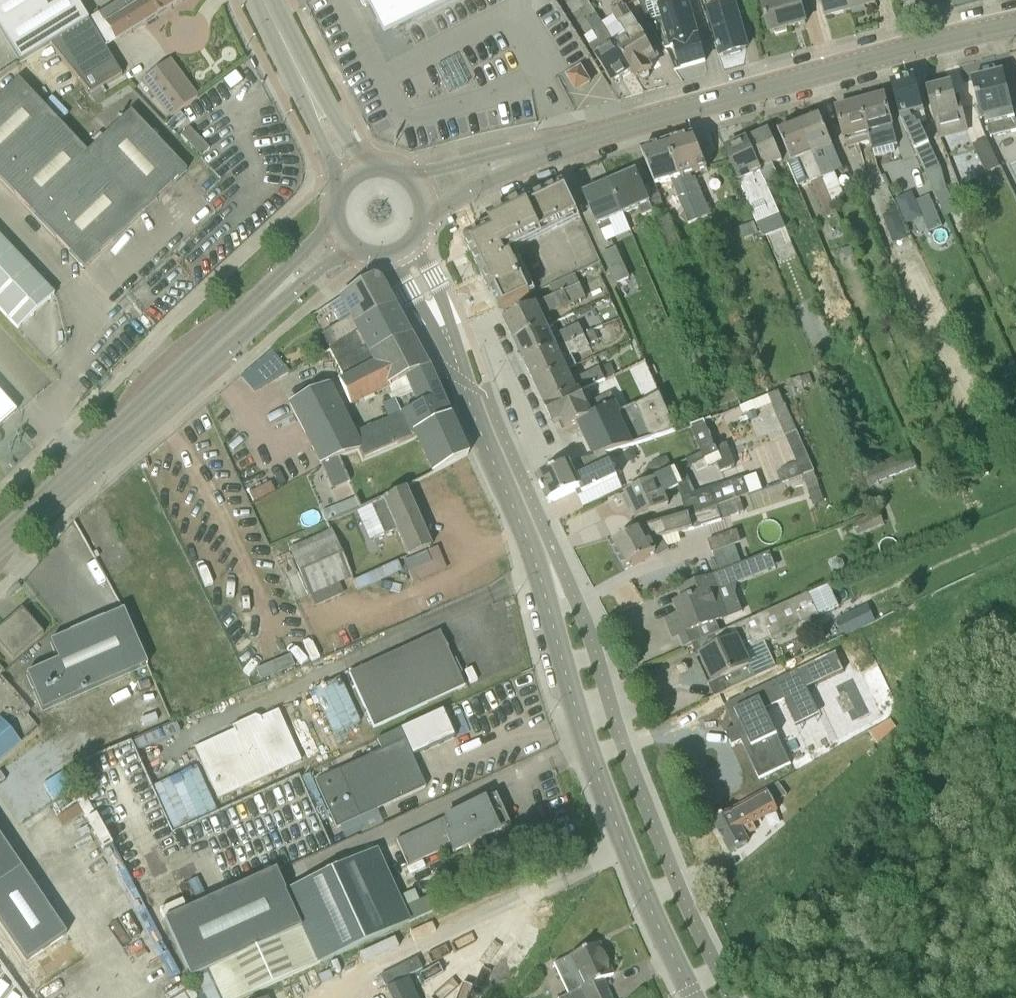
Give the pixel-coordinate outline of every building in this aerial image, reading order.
[(51,45),(89,21),(75,0),(0,0),(0,30),(20,63),(51,45)] [(114,43),(115,42),(183,0),(121,0),(97,15),(114,43)] [(373,16),(383,36),(454,0),(365,0),(373,16)] [(669,36),(673,47),(676,46),(682,68),(705,61),(700,42),(688,0),(643,0),(640,1),(651,24),(660,38),(669,35),(669,36)] [(722,49),(724,56),(747,49),(741,30),(733,0),(707,0),(722,49)] [(771,33),(806,23),(800,0),(762,0),(771,33)] [(851,11),(848,0),(821,0),(826,18),(851,11)] [(851,11),(877,4),(876,0),(848,0),(851,11)] [(604,23),(638,80),(652,71),(649,65),(658,60),(624,5),(613,12),(615,16),(604,23)] [(602,24),(597,16),(587,22),(599,41),(590,47),(614,85),(633,73),(638,80),(604,23),(602,24)] [(51,45),(90,95),(96,104),(106,98),(100,88),(122,76),(111,59),(105,48),(89,21),(51,45)] [(199,97),(171,59),(142,81),(169,118),(199,97)] [(591,83),(582,68),(568,76),(577,91),(591,83)] [(1000,73),(972,80),(982,121),(986,120),(991,139),(1015,133),(1015,122),(1014,113),(1007,83),(1003,84),(1000,73)] [(912,115),(924,112),(915,77),(891,83),(899,112),(937,195),(948,190),(942,168),(922,124),(918,126),(917,120),(915,121),(912,115)] [(2,180),(61,124),(19,79),(0,98),(0,178),(2,180)] [(941,139),(967,132),(960,103),(956,104),(951,85),(929,90),(941,139)] [(874,152),(879,150),(898,145),(885,97),(860,104),(868,134),(871,142),(874,152)] [(845,140),(868,134),(860,104),(837,110),(845,140)] [(102,168),(143,212),(187,171),(131,112),(88,152),(102,168)] [(798,124),(838,213),(824,178),(844,169),(820,115),(798,124)] [(2,180),(43,224),(102,168),(88,152),(61,124),(2,180)] [(827,218),(838,213),(798,124),(779,131),(791,164),(801,160),(810,183),(813,182),(827,218)] [(190,128),(181,136),(201,157),(210,149),(190,128)] [(772,193),(793,184),(770,131),(749,140),(771,193),(772,193)] [(696,174),(708,171),(695,137),(667,144),(698,221),(712,215),(696,174)] [(987,139),(973,145),(987,173),(1001,166),(987,139)] [(781,215),(772,193),(771,193),(749,140),(726,150),(734,168),(759,224),(781,215)] [(690,225),(698,221),(667,144),(642,151),(656,186),(673,181),(690,225)] [(43,224),(70,253),(84,268),(143,212),(102,168),(43,224)] [(625,215),(651,205),(637,172),(611,183),(625,215)] [(599,226),(625,215),(611,183),(585,194),(599,226)] [(506,250),(580,215),(565,184),(528,201),(528,199),(489,218),(490,221),(480,225),(483,231),(466,239),(490,291),(492,291),(500,309),(532,294),(514,255),(509,257),(506,250)] [(930,196),(916,202),(929,232),(942,226),(930,196)] [(889,213),(896,244),(912,240),(905,209),(889,213)] [(683,246),(671,216),(656,222),(668,252),(683,246)] [(739,228),(743,239),(755,234),(750,224),(739,228)] [(18,329),(54,295),(40,281),(0,237),(0,310),(18,329)] [(575,240),(551,248),(559,272),(583,264),(575,240)] [(617,285),(632,278),(618,247),(602,254),(617,285)] [(516,342),(550,326),(543,313),(547,311),(549,315),(571,304),(572,306),(588,298),(576,273),(550,285),(555,296),(505,320),(516,342)] [(355,324),(394,305),(380,280),(373,276),(341,297),(353,317),(330,331),(338,343),(359,331),(355,324)] [(411,336),(394,305),(355,324),(359,331),(329,349),(344,378),(368,366),(373,364),(369,355),(372,354),(411,336)] [(516,342),(526,364),(597,331),(596,330),(604,326),(599,316),(581,325),(581,324),(558,335),(560,338),(556,340),(550,326),(516,342)] [(854,318),(838,326),(843,336),(860,329),(854,318)] [(570,371),(579,366),(573,355),(591,346),(590,345),(601,340),(597,331),(526,364),(536,385),(569,370),(570,371)] [(404,379),(407,385),(413,382),(410,376),(428,367),(427,366),(411,336),(372,354),(369,355),(373,364),(368,366),(344,378),(338,380),(352,408),(391,389),(389,385),(404,379)] [(275,380),(259,362),(249,370),(241,377),(255,392),(264,387),(275,380)] [(546,408),(583,390),(617,375),(611,363),(579,378),(580,382),(576,383),(570,371),(569,370),(536,385),(547,407),(546,407),(546,408)] [(415,431),(450,415),(428,367),(410,376),(413,382),(407,385),(416,407),(400,414),(401,416),(402,415),(413,438),(417,436),(415,431)] [(814,390),(810,375),(800,378),(800,377),(786,382),(791,399),(806,394),(805,393),(814,390)] [(742,406),(733,385),(710,395),(718,416),(742,406)] [(358,451),(351,435),(327,386),(308,395),(293,402),(321,464),(358,451)] [(567,430),(580,424),(616,406),(618,406),(612,393),(589,404),(583,390),(546,408),(554,425),(563,421),(567,430)] [(16,412),(0,394),(0,427),(16,412)] [(580,424),(596,457),(678,431),(661,395),(637,406),(620,414),(616,406),(580,424)] [(618,406),(616,406),(620,414),(637,406),(633,398),(618,406)] [(804,476),(815,471),(798,431),(785,403),(775,408),(787,436),(786,437),(803,477),(804,476)] [(355,433),(351,435),(358,451),(362,461),(413,438),(402,415),(401,416),(400,414),(355,433)] [(468,456),(450,415),(415,431),(417,436),(413,438),(431,478),(468,456)] [(692,427),(703,453),(687,460),(690,467),(694,466),(696,471),(718,463),(721,471),(736,465),(729,447),(718,451),(705,422),(692,427)] [(867,472),(872,485),(918,467),(913,455),(867,472)] [(656,476),(672,470),(667,457),(650,464),(656,476)] [(579,478),(573,463),(538,480),(550,504),(576,491),(579,497),(619,478),(612,462),(579,478)] [(666,494),(678,489),(687,484),(679,468),(644,485),(626,494),(638,520),(671,505),(666,494)] [(815,471),(804,476),(814,506),(826,502),(815,472),(815,471)] [(744,478),(711,488),(696,493),(682,497),(680,497),(686,517),(690,516),(690,515),(717,507),(741,498),(750,495),(744,478)] [(406,488),(384,499),(372,505),(378,519),(385,535),(396,530),(408,557),(432,546),(406,488)] [(686,517),(643,529),(656,553),(659,557),(671,550),(664,538),(732,518),(731,517),(746,512),(741,498),(717,507),(690,515),(690,516),(686,517)] [(858,535),(885,525),(880,512),(853,523),(858,535)] [(626,571),(656,553),(643,529),(612,547),(626,571)] [(332,530),(305,542),(290,549),(310,596),(353,577),(332,530)] [(738,530),(709,540),(713,553),(742,543),(738,530)] [(446,570),(437,547),(402,561),(412,584),(446,570)] [(674,639),(692,632),(729,617),(719,591),(770,571),(764,555),(698,581),(680,589),(684,600),(675,604),(679,615),(666,620),(674,639)] [(712,638),(716,649),(702,656),(715,683),(721,680),(727,692),(755,678),(744,652),(819,615),(809,594),(712,638)] [(863,628),(871,624),(875,622),(868,605),(836,619),(844,636),(863,628)] [(13,661),(44,634),(22,609),(0,628),(0,646),(13,661)] [(42,711),(147,665),(123,610),(50,642),(58,660),(26,674),(42,711)] [(374,728),(447,695),(465,686),(440,632),(422,640),(350,673),(374,728)] [(760,778),(791,763),(766,709),(786,701),(844,673),(835,654),(726,705),(760,778)] [(909,682),(917,694),(927,687),(918,675),(909,682)] [(321,688),(335,735),(362,727),(348,679),(321,688)] [(218,799),(302,761),(279,710),(261,718),(256,716),(233,727),(234,730),(195,748),(218,799)] [(891,721),(870,733),(878,745),(897,729),(891,721)] [(20,742),(10,730),(0,738),(0,759),(20,742)] [(337,828),(407,796),(426,788),(404,741),(315,781),(337,828)] [(731,853),(755,840),(749,828),(754,825),(751,817),(775,804),(768,792),(713,821),(731,853)] [(469,847),(473,853),(488,846),(484,840),(510,827),(494,795),(399,844),(409,866),(450,847),(453,854),(469,847)] [(35,956),(68,933),(0,834),(0,905),(35,956)] [(221,997),(244,997),(411,922),(378,849),(285,891),(276,870),(164,921),(191,978),(209,970),(221,997)] [(603,980),(614,975),(599,943),(554,964),(561,978),(575,972),(582,988),(568,995),(562,997),(611,997),(603,980)]
